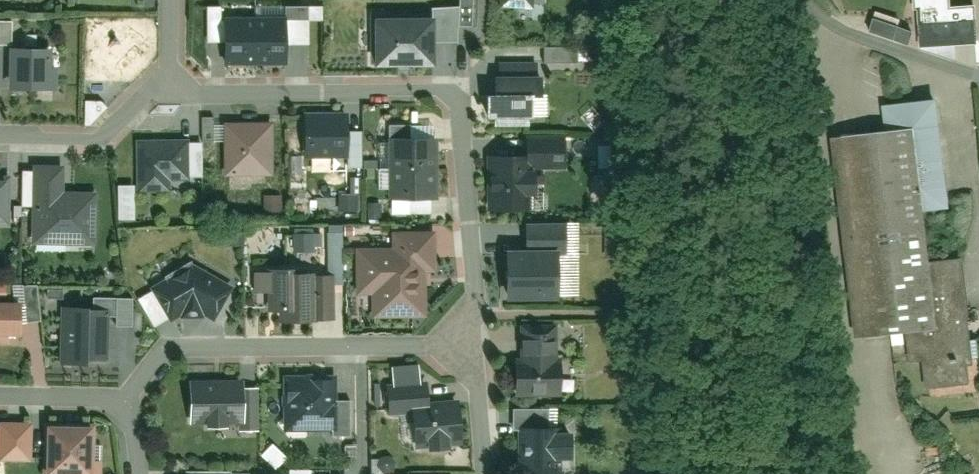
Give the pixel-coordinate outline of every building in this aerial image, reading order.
[(493,2),(502,2),(502,12),(533,12),(533,0),(493,0),(493,2)] [(284,23),(223,25),(225,69),(285,67),(284,23)] [(432,23),(373,25),(373,71),(432,70),(432,23)] [(49,53),(9,54),(10,97),(50,96),(49,53)] [(542,84),(498,84),(497,100),(489,100),(490,123),(542,122),(542,84)] [(881,112),(883,141),(920,138),(927,215),(946,214),(935,108),(881,112)] [(346,118),(304,119),(306,159),(348,157),(346,118)] [(270,127),(224,127),(226,178),(271,177),(270,127)] [(883,141),(841,145),(859,347),(909,342),(939,339),(933,269),(927,215),(920,138),(883,141)] [(524,142),(524,159),(524,169),(568,168),(568,142),(524,142)] [(435,143),(390,143),(391,201),(437,200),(435,143)] [(186,144),(138,145),(140,193),(169,192),(168,183),(187,182),(186,144)] [(524,159),(488,159),(488,218),(525,217),(524,169),(524,159)] [(65,171),(33,170),(32,248),(93,250),(93,197),(65,196),(65,171)] [(567,231),(524,232),(525,262),(559,262),(568,262),(567,231)] [(392,253),(355,254),(356,298),(371,297),(372,319),(426,318),(424,275),(435,275),(433,235),(391,237),(392,253)] [(525,262),(506,263),(507,306),(560,305),(559,262),(525,262)] [(939,339),(909,342),(913,375),(928,373),(930,395),(975,390),(962,266),(933,269),(939,339)] [(207,324),(226,288),(187,268),(149,293),(172,324),(184,321),(193,315),(207,324)] [(332,273),(270,274),(272,319),(335,317),(332,273)] [(19,339),(20,305),(0,305),(0,339),(19,339)] [(60,309),(60,364),(112,363),(111,309),(60,309)] [(515,361),(515,388),(561,388),(561,362),(555,362),(555,326),(521,326),(520,361),(515,361)] [(286,380),(285,433),(337,432),(338,380),(286,380)] [(190,384),(189,428),(245,428),(245,385),(190,384)] [(414,407),(426,406),(424,385),(388,388),(390,412),(414,410),(414,407)] [(414,410),(416,443),(430,442),(431,447),(446,446),(446,441),(459,440),(456,404),(426,406),(414,407),(414,410)] [(520,473),(561,473),(561,454),(570,454),(570,429),(561,429),(561,424),(520,424),(520,473)] [(33,462),(32,427),(0,426),(0,462),(33,462)] [(91,428),(46,426),(46,473),(91,473),(91,428)]
